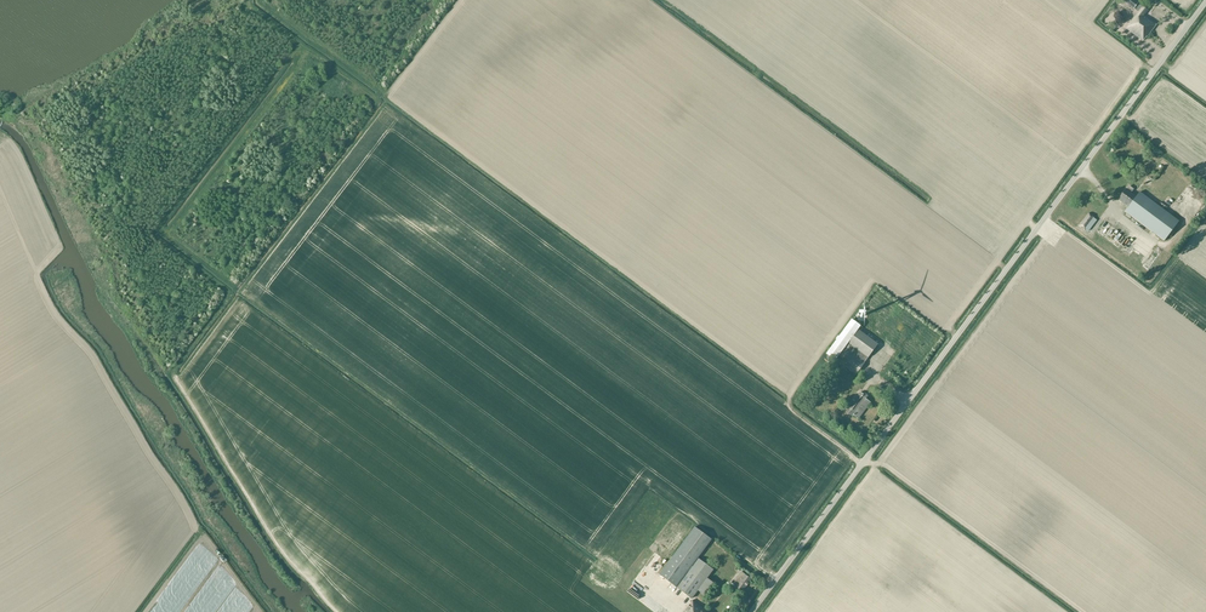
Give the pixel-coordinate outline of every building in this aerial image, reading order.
[(1144,16),(1147,10),(1142,6),(1138,3),(1134,0),(1122,0),(1122,1),(1134,9),(1138,12),(1129,24),(1126,29),(1143,41),(1146,37),(1147,37),(1156,25),(1144,16)] [(1137,196),(1132,192),(1133,190),(1129,186),(1127,189),(1118,200),(1128,207),(1125,212),(1164,241),(1179,221),(1163,209),(1165,206),(1161,203),(1159,206),(1140,192),(1137,196)] [(1089,231),(1097,221),(1094,218),(1095,217),(1087,212),(1079,224),(1078,226),(1084,230),(1085,229),(1089,231)] [(1148,276),(1157,265),(1153,261),(1144,272),(1148,276)] [(861,326),(852,320),(851,319),(826,354),(835,361),(836,360),(856,375),(878,344),(859,329),(861,326)] [(866,399),(868,396),(864,393),(864,394),(860,392),(849,408),(851,410),(848,414),(852,416),(853,415),(858,419),(870,403),(866,399)] [(691,566),(702,552),(711,540),(694,527),(659,574),(692,599),(698,591),(704,595),(713,583),(707,579),(714,570),(699,559),(692,567),(691,566)] [(737,586),(736,587),(742,592),(751,579),(741,572),(733,582),(737,586)] [(693,600),(684,611),(709,611),(693,600)]
